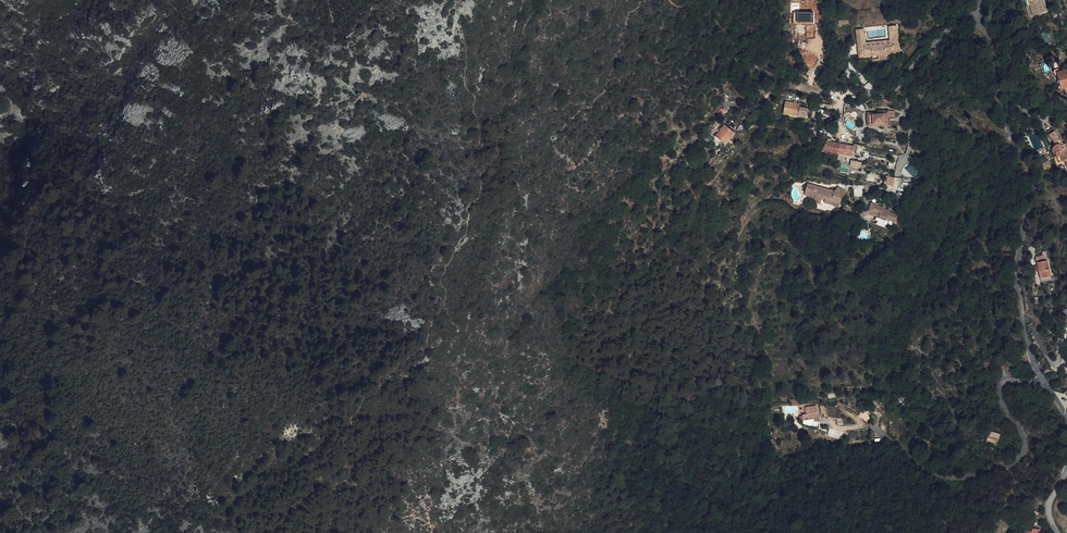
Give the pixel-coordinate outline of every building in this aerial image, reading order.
[(1022,0),(1025,12),(1031,10),(1033,21),(1045,17),(1041,0),(1038,0),(1035,1),(1035,0),(1023,0),(1022,0)] [(854,34),(857,61),(877,59),(878,64),(886,63),(885,58),(898,57),(895,30),(887,31),(889,45),(889,49),(864,51),(863,47),(862,33),(854,34)] [(1059,77),(1064,93),(1066,92),(1066,74),(1059,77)] [(799,109),(784,107),(782,118),(805,122),(805,118),(806,114),(806,113),(799,112),(799,109)] [(880,118),(870,118),(870,127),(875,127),(875,128),(877,128),(885,128),(885,130),(891,130),(891,122),(891,115),(886,115),(885,114),(884,119),(880,119),(880,118)] [(733,139),(722,131),(714,143),(724,150),(733,139)] [(1050,137),(1058,149),(1057,150),(1056,151),(1056,152),(1055,153),(1056,153),(1056,154),(1056,155),(1057,156),(1059,157),(1060,157),(1061,156),(1062,156),(1065,165),(1066,164),(1066,147),(1066,148),(1054,133),(1050,137)] [(822,155),(841,158),(842,147),(833,146),(826,145),(825,152),(822,151),(822,155)] [(841,158),(847,159),(849,148),(842,147),(841,158)] [(1050,165),(1044,168),(1047,174),(1053,171),(1050,165)] [(819,200),(818,202),(826,204),(827,202),(829,203),(828,206),(843,211),(847,200),(850,196),(842,190),(838,195),(811,187),(808,197),(819,200)] [(886,210),(875,206),(871,217),(880,220),(879,222),(882,223),(881,226),(888,229),(890,222),(899,226),(902,218),(893,215),(893,214),(886,211),(886,210)] [(1039,261),(1038,267),(1039,267),(1043,285),(1054,283),(1050,259),(1039,261)] [(820,425),(819,413),(808,415),(809,421),(804,422),(805,423),(805,426),(805,428),(816,426),(816,429),(820,429),(820,426),(820,425)] [(839,415),(827,413),(829,419),(829,423),(829,424),(830,424),(831,425),(838,426),(839,415)] [(1000,447),(1003,438),(992,436),(989,444),(1000,447)]
